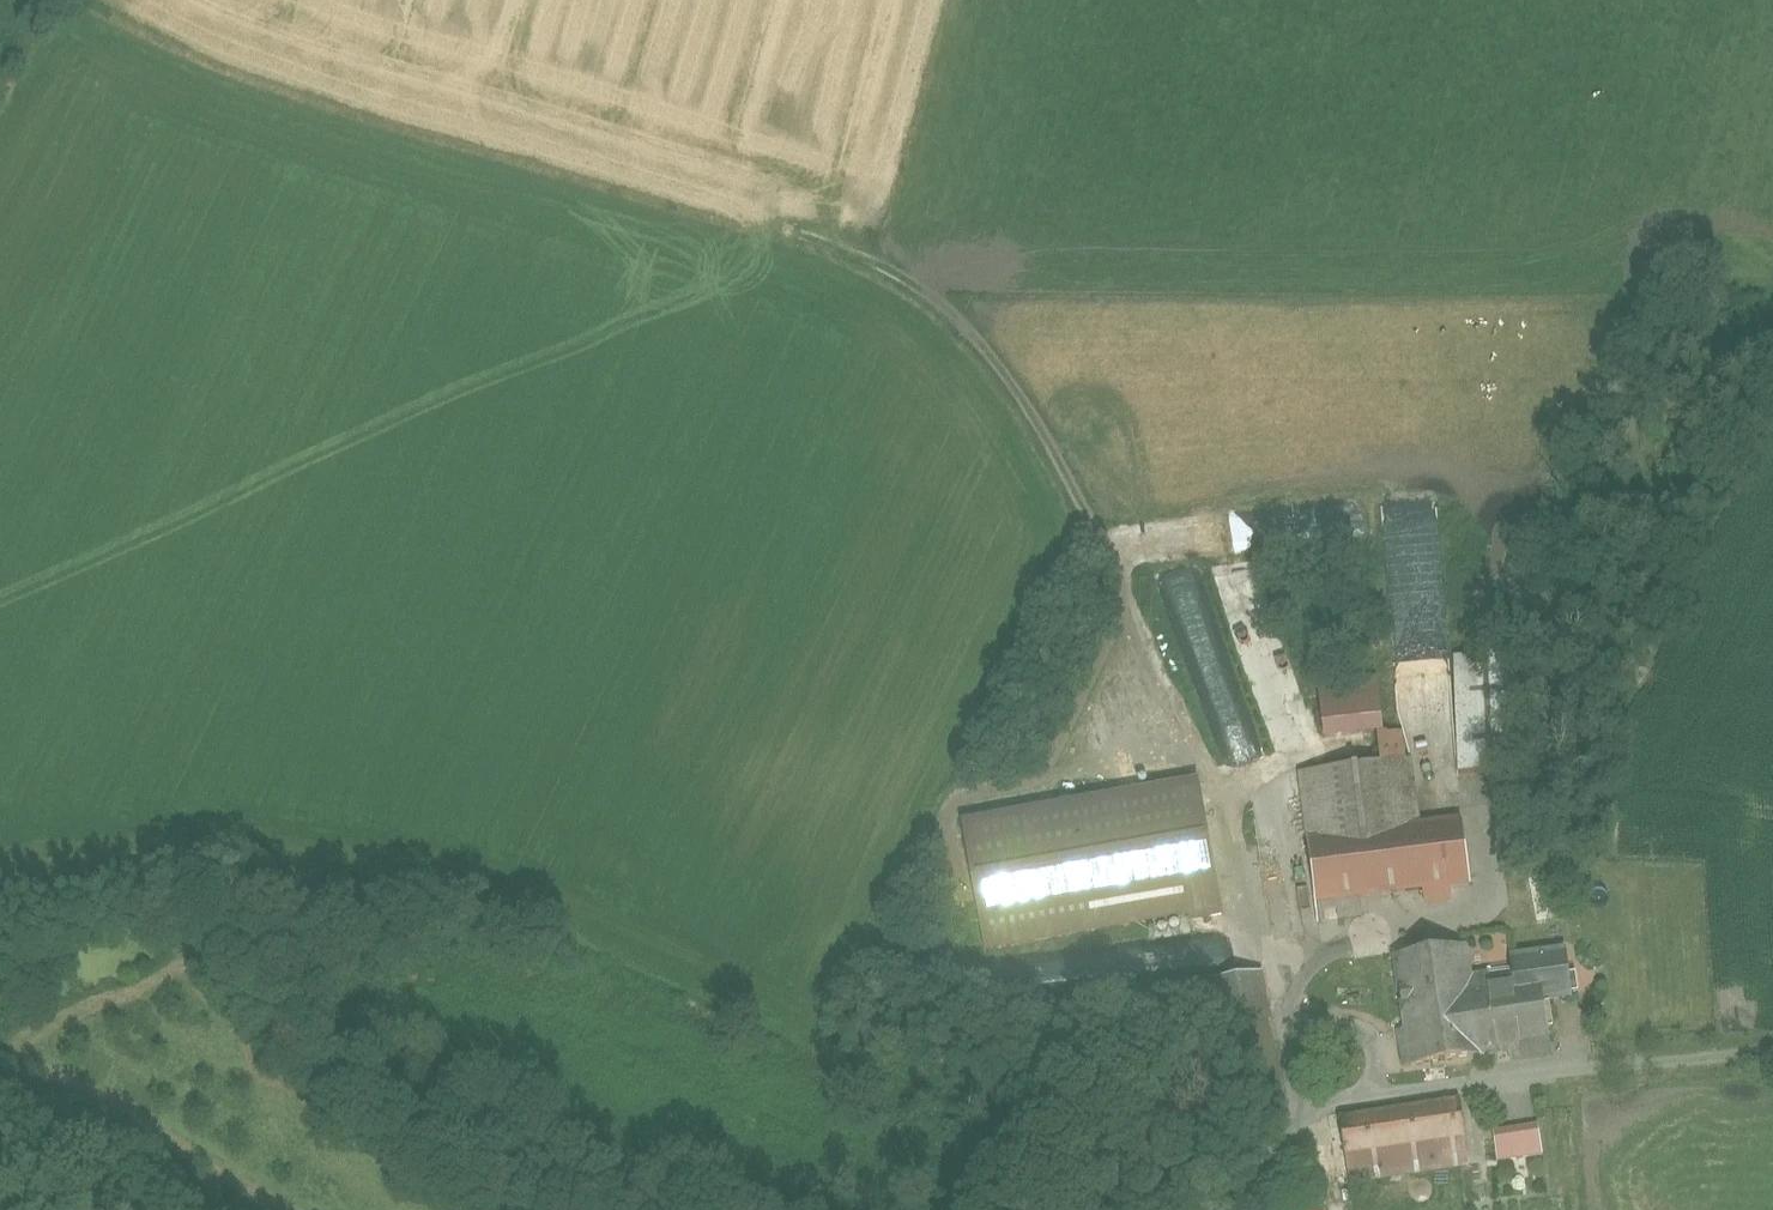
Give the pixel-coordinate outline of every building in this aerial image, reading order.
[(1173,599),(1181,643),(1217,637),(1209,593),(1173,599)] [(1519,655),(1454,656),(1456,778),(1521,777),(1519,655)] [(1377,675),(1318,683),(1325,743),(1385,735),(1377,675)] [(1413,759),(1298,772),(1314,908),(1472,890),(1464,818),(1420,823),(1413,759)] [(1199,779),(961,819),(984,952),(1221,912),(1199,779)] [(1470,944),(1401,953),(1414,1058),(1483,1049),(1476,989),(1470,944)] [(1520,983),(1476,989),(1483,1049),(1558,1040),(1552,995),(1576,992),(1571,948),(1516,955),(1520,983)] [(1266,972),(1210,980),(1226,1099),(1282,1091),(1266,972)] [(1463,1101),(1343,1116),(1352,1183),(1472,1167),(1463,1101)] [(1538,1126),(1493,1132),(1497,1164),(1543,1158),(1538,1126)] [(1290,1209),(1323,1209),(1318,1199),(1290,1209)]
